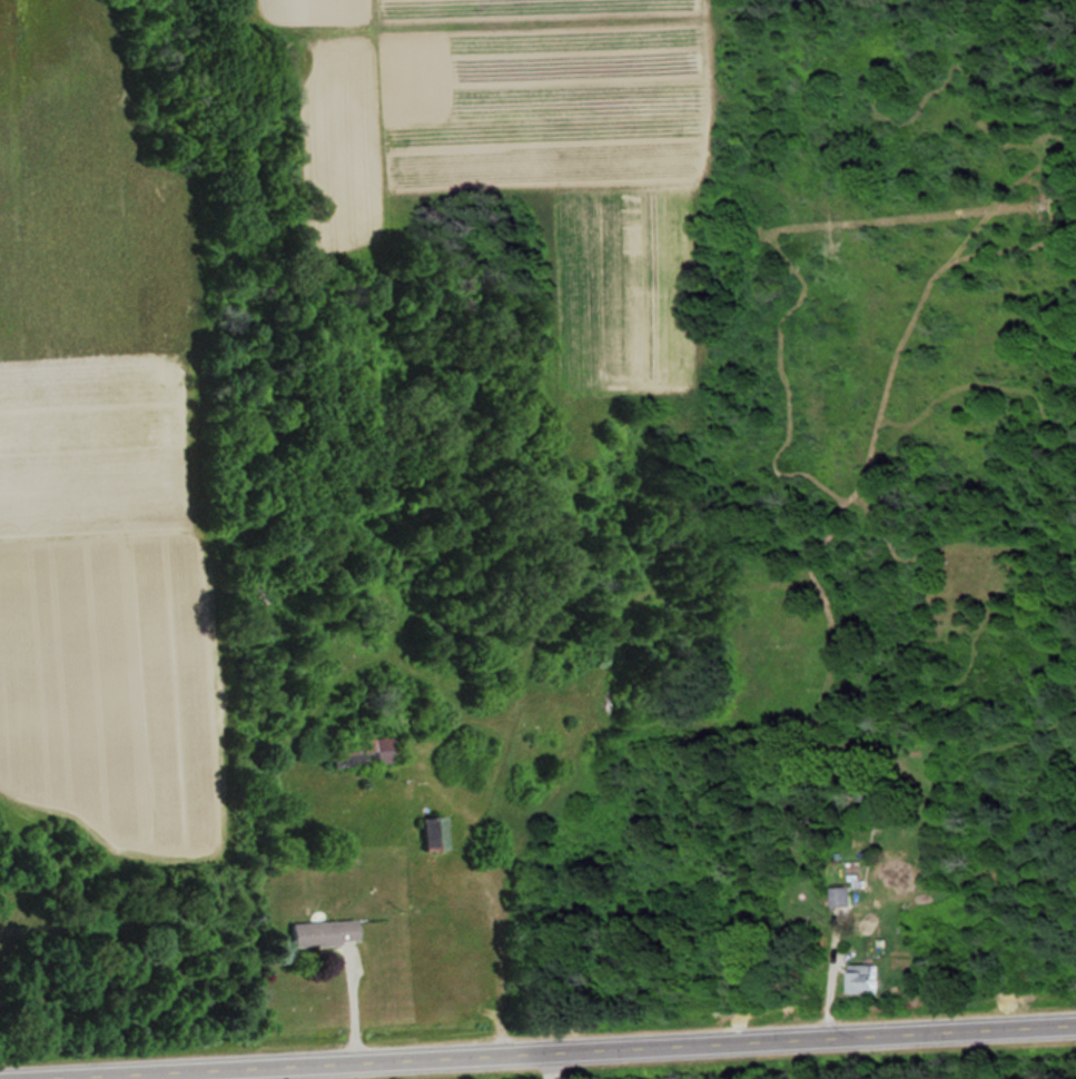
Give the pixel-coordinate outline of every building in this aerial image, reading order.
[(332,740),(334,765),(398,761),(396,736),(332,740)] [(448,816),(426,816),(426,850),(448,850),(448,816)] [(834,905),(854,905),(854,884),(834,884),(834,905)] [(292,923),(359,918),(361,941),(293,946),(292,923)] [(881,964),(852,964),(853,992),(881,992),(881,964)]
